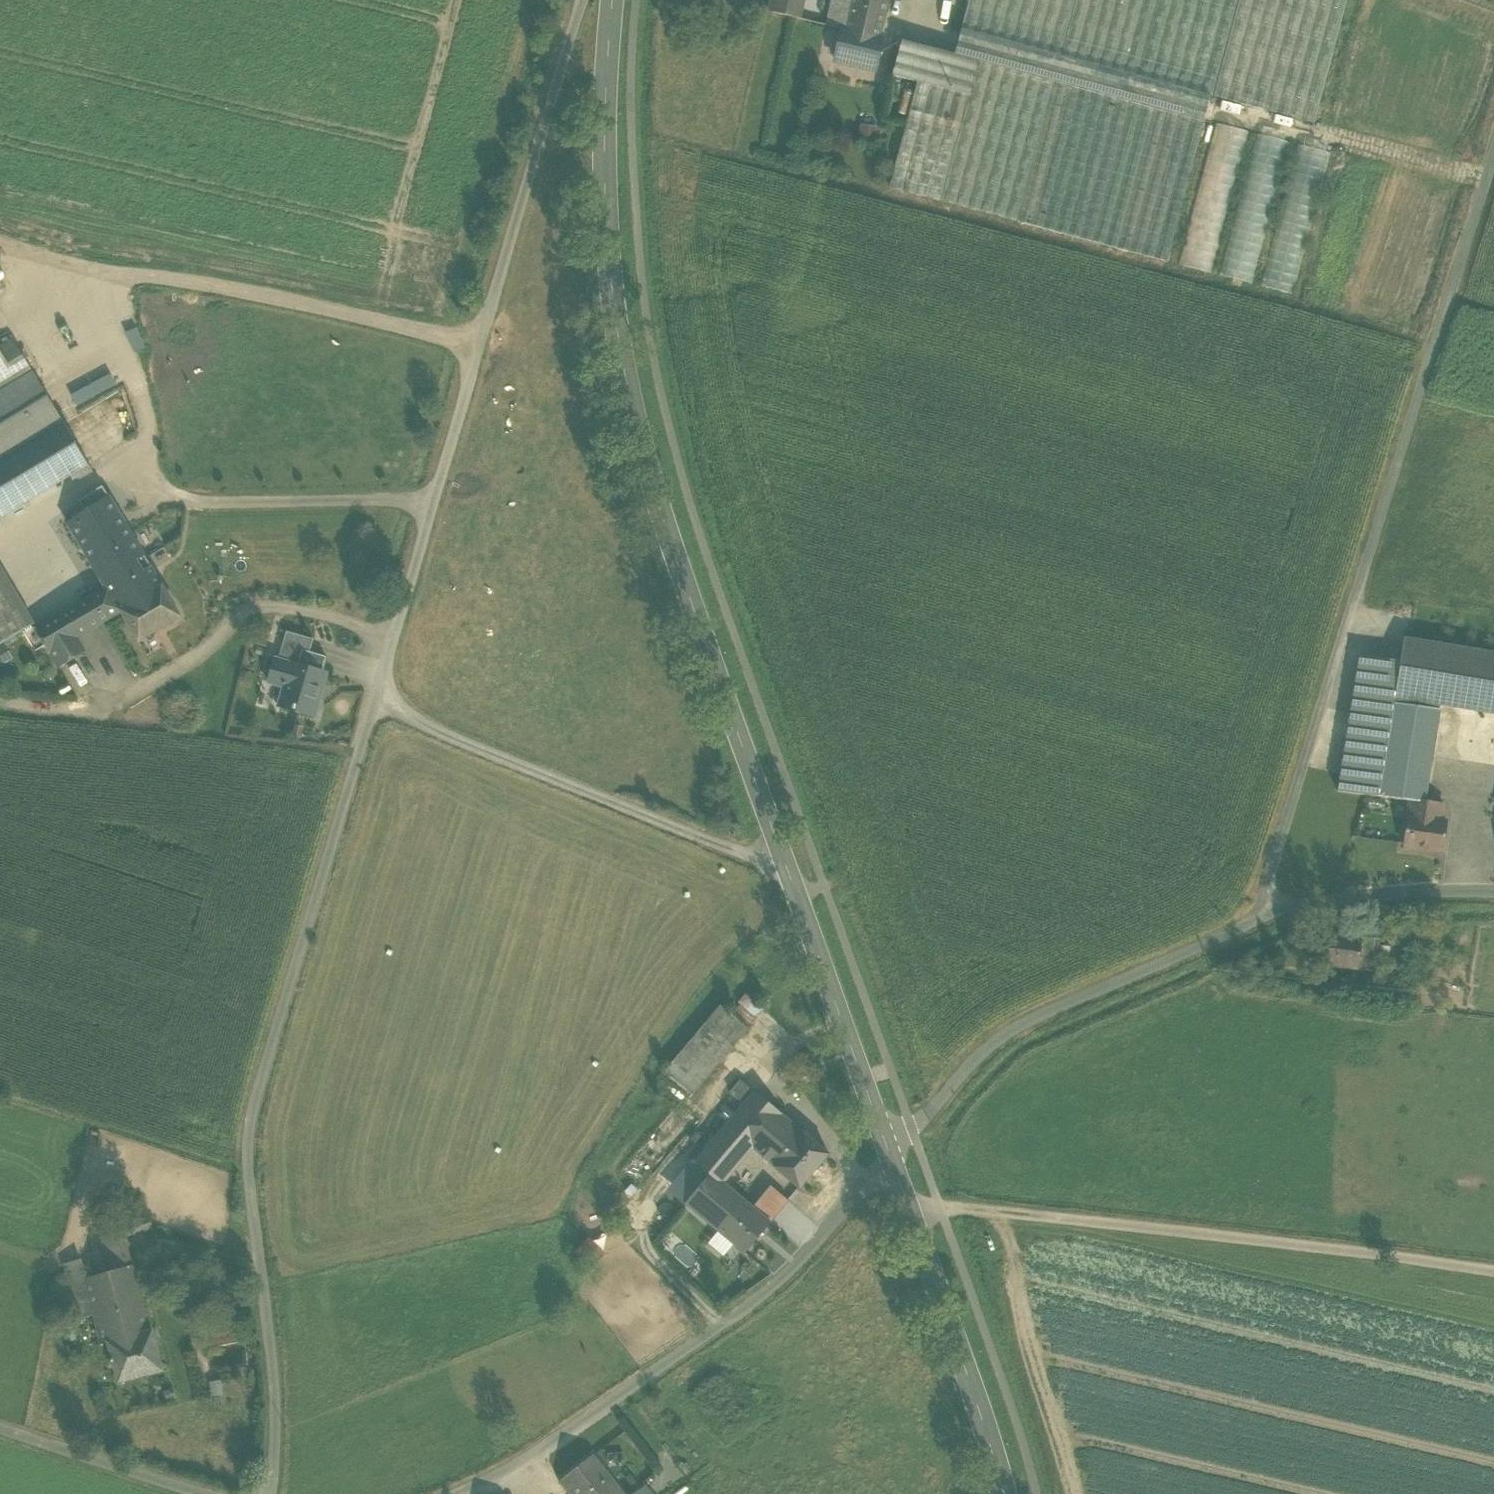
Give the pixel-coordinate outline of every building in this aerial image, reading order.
[(768,11),(799,19),(803,0),(771,0),(768,11)] [(836,0),(833,0),(827,26),(842,29),(842,28),(879,37),(887,5),(869,0),(852,0),(851,4),(836,0)] [(961,29),(1211,96),(1314,123),(1346,0),(969,0),(961,29)] [(834,60),(842,29),(827,26),(820,57),(834,60)] [(879,37),(842,28),(842,29),(834,60),(876,70),(883,38),(879,37)] [(1211,96),(961,29),(955,55),(979,61),(979,62),(1055,82),(1204,122),(1211,96)] [(955,55),(901,41),(892,76),(917,83),(970,97),(979,62),(979,61),(955,55)] [(1055,82),(979,62),(970,97),(917,83),(889,188),(1018,222),(1055,82)] [(1204,122),(1055,82),(1018,222),(1166,262),(1204,122)] [(1244,132),(1213,124),(1177,264),(1208,272),(1244,132)] [(1286,144),(1258,136),(1222,276),(1249,283),(1286,144)] [(1331,156),(1296,147),(1259,286),(1294,295),(1331,156)] [(31,375),(11,343),(0,350),(0,394),(31,375)] [(0,394),(0,464),(63,427),(31,375),(0,394)] [(0,464),(0,518),(74,475),(87,467),(63,427),(0,464)] [(87,467),(74,475),(79,483),(92,476),(87,467)] [(110,500),(103,487),(80,501),(87,513),(110,500)] [(87,513),(70,524),(107,588),(114,599),(155,574),(110,500),(87,513)] [(0,566),(0,644),(34,624),(0,566)] [(155,574),(114,599),(121,611),(139,641),(180,616),(155,574)] [(107,588),(37,629),(58,666),(84,651),(75,637),(121,611),(114,599),(107,588)] [(286,631),(278,660),(291,664),(291,663),(298,665),(302,649),(309,652),(313,639),(286,631)] [(1403,638),(1400,661),(1393,703),(1439,709),(1439,705),(1493,714),(1493,653),(1403,638)] [(309,652),(302,649),(298,665),(321,672),(326,656),(309,652)] [(1400,661),(1358,655),(1358,657),(1359,657),(1337,790),(1336,790),(1336,791),(1378,796),(1381,777),(1393,703),(1400,661)] [(298,665),(291,663),(291,664),(278,660),(275,659),(269,682),(284,686),(279,705),(313,715),(318,698),(315,697),(322,672),(321,672),(298,665)] [(326,673),(322,672),(315,697),(318,698),(326,673)] [(1439,709),(1393,703),(1381,777),(1427,783),(1439,709)] [(1427,783),(1381,777),(1378,796),(1409,800),(1409,799),(1424,801),(1427,783)] [(1424,801),(1409,799),(1409,800),(1403,845),(1442,850),(1445,822),(1441,821),(1443,804),(1424,801)] [(1362,937),(1322,932),(1318,965),(1358,970),(1362,937)] [(1378,939),(1362,937),(1358,970),(1374,972),(1378,939)] [(763,1009),(746,994),(738,1003),(756,1018),(763,1009)] [(756,1018),(738,1003),(729,1013),(747,1028),(756,1018)] [(721,1006),(666,1071),(694,1093),(748,1029),(747,1028),(729,1013),(721,1006)] [(754,1092),(741,1080),(730,1093),(744,1104),(754,1092)] [(744,1104),(695,1161),(711,1175),(712,1174),(723,1183),(752,1148),(779,1171),(791,1157),(786,1153),(795,1142),(773,1124),(781,1115),(754,1092),(744,1104)] [(828,1154),(781,1114),(781,1115),(773,1124),(795,1142),(786,1153),(791,1157),(779,1171),(799,1189),(828,1154)] [(711,1175),(695,1161),(670,1191),(686,1204),(711,1175)] [(723,1183),(712,1174),(711,1175),(686,1204),(719,1232),(733,1244),(744,1253),(770,1222),(752,1207),(723,1183)] [(788,1201),(770,1185),(752,1207),(770,1222),(788,1201)] [(93,1211),(97,1221),(147,1207),(143,1196),(93,1211)] [(147,1207),(97,1221),(111,1271),(132,1265),(124,1236),(153,1228),(147,1207)] [(724,1255),(733,1244),(719,1232),(709,1244),(724,1255)] [(589,1239),(576,1252),(590,1266),(603,1253),(589,1239)] [(65,1265),(71,1283),(86,1279),(81,1260),(65,1265)] [(86,1279),(71,1283),(79,1319),(94,1314),(93,1309),(141,1298),(132,1265),(111,1271),(86,1279)] [(141,1298),(93,1309),(94,1314),(101,1343),(150,1331),(141,1298)] [(150,1331),(109,1342),(119,1381),(162,1370),(152,1331),(150,1331)] [(591,1457),(560,1481),(570,1493),(590,1493),(609,1479),(591,1457)] [(609,1479),(590,1493),(621,1493),(609,1479)] [(643,1485),(632,1493),(651,1493),(643,1485)]
